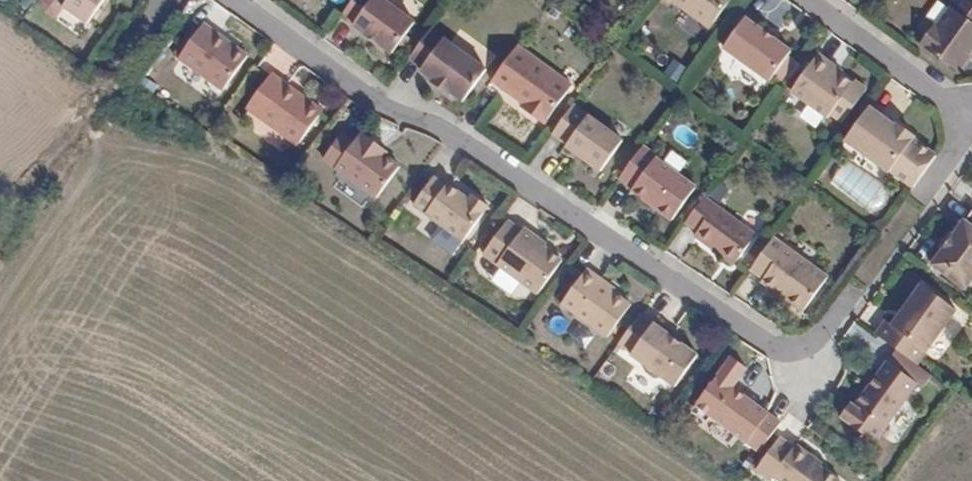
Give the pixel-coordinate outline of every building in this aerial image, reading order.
[(86,24),(104,0),(64,0),(68,3),(64,8),(86,24)] [(382,0),(352,0),(339,17),(388,54),(411,22),(382,0)] [(670,5),(673,0),(709,27),(728,0),(663,0),(670,5)] [(971,0),(951,0),(948,5),(951,7),(937,26),(933,24),(920,42),(960,71),(971,56),(971,55),(969,53),(971,49),(971,0)] [(777,42),(776,42),(767,35),(747,21),(727,51),(772,83),(775,79),(782,83),(796,63),(789,58),(792,54),(777,42)] [(449,36),(434,26),(410,58),(424,68),(422,71),(435,80),(433,83),(449,95),(451,92),(463,101),(485,73),(444,42),(449,36)] [(224,93),(249,59),(206,28),(181,62),(224,93)] [(451,41),(485,67),(494,54),(460,29),(451,41)] [(776,42),(777,42),(779,38),(770,31),(767,35),(776,42)] [(573,85),(517,47),(489,85),(518,105),(521,102),(533,110),(547,121),(573,85)] [(835,71),(838,68),(821,55),(794,93),(831,119),(833,115),(844,123),(852,111),(854,112),(870,91),(858,82),(855,86),(835,71)] [(679,81),(687,65),(672,58),(664,75),(679,81)] [(322,110),(273,75),(247,109),(296,146),(322,110)] [(518,105),(530,114),(533,110),(521,102),(518,105)] [(623,142),(575,104),(554,132),(569,142),(566,145),(601,171),(623,142)] [(896,129),(870,109),(845,143),(887,173),(914,139),(897,128),(896,129)] [(377,199),(400,167),(385,156),(375,149),(378,146),(365,137),(358,138),(354,144),(342,136),(324,160),(377,199)] [(385,156),(387,152),(378,146),(375,149),(385,156)] [(658,157),(645,148),(623,178),(636,188),(634,190),(672,220),(697,189),(656,159),(658,157)] [(452,188),(440,178),(419,205),(467,240),(492,207),(477,196),(474,201),(454,186),(452,188)] [(733,261),(756,232),(707,196),(689,221),(701,229),(697,234),(733,261)] [(956,236),(945,251),(934,265),(966,289),(971,281),(971,215),(956,236)] [(522,231),(512,222),(488,254),(538,292),(562,260),(538,242),(541,239),(525,228),(522,231)] [(952,234),(941,248),(945,251),(956,236),(952,234)] [(801,313),(829,278),(775,238),(752,268),(764,277),(760,281),(773,291),(777,287),(788,296),(785,300),(801,313)] [(608,335),(633,305),(613,291),(597,279),(600,275),(590,268),(564,303),(608,335)] [(613,291),(615,287),(600,275),(597,279),(613,291)] [(886,317),(874,333),(915,362),(953,311),(920,286),(892,322),(886,317)] [(773,291),(785,300),(788,296),(777,287),(773,291)] [(656,327),(641,316),(622,342),(634,352),(632,354),(646,363),(648,372),(658,380),(668,380),(678,387),(702,357),(676,338),(667,332),(658,325),(656,327)] [(680,333),(671,327),(667,332),(676,338),(680,333)] [(876,443),(916,386),(888,366),(858,409),(853,406),(843,420),(876,443)] [(762,451),(772,437),(783,423),(734,388),(713,414),(762,451)] [(780,437),(778,441),(838,480),(841,480),(812,460),(814,457),(799,446),(796,449),(780,437)] [(777,480),(838,480),(778,441),(760,465),(776,476),(774,479),(777,480)]
